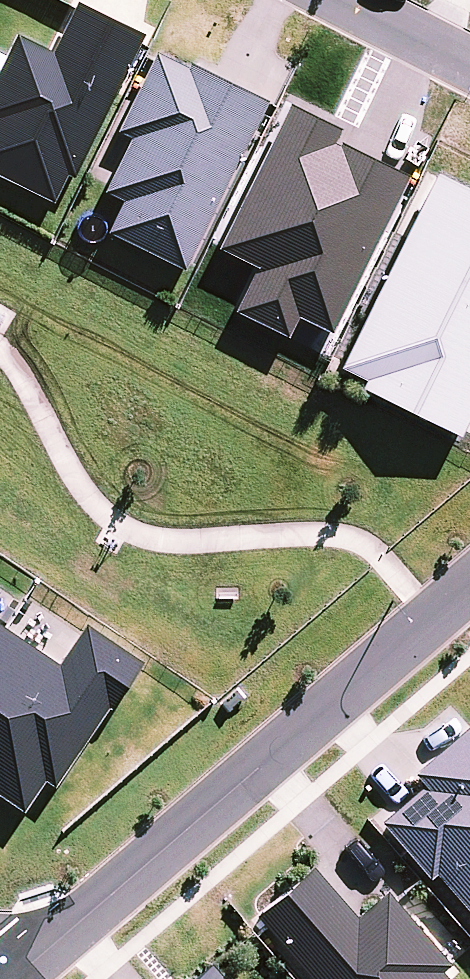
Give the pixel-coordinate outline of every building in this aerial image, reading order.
[(144,38),(76,7),(74,11),(52,57),(17,40),(0,74),(0,180),(53,206),(67,179),(74,182),(144,38)] [(185,273),(269,104),(190,66),(187,72),(157,56),(118,134),(132,141),(105,195),(123,204),(107,236),(185,273)] [(333,150),(340,136),(289,110),(216,256),(254,274),(233,317),(288,345),(298,323),(332,339),(408,182),(341,149),(338,153),(333,150)] [(469,422),(469,195),(436,178),(339,374),(364,385),(361,392),(461,441),(469,422)] [(0,636),(0,799),(24,815),(45,784),(55,791),(109,711),(111,712),(142,667),(85,628),(59,667),(4,630),(0,636)] [(469,916),(469,729),(416,776),(425,787),(381,825),(430,882),(437,878),(469,916)] [(442,974),(451,966),(394,903),(386,894),(357,920),(313,869),(257,918),(267,929),(310,978),(447,978),(442,974)] [(213,969),(210,965),(194,978),(222,978),(213,969)]
